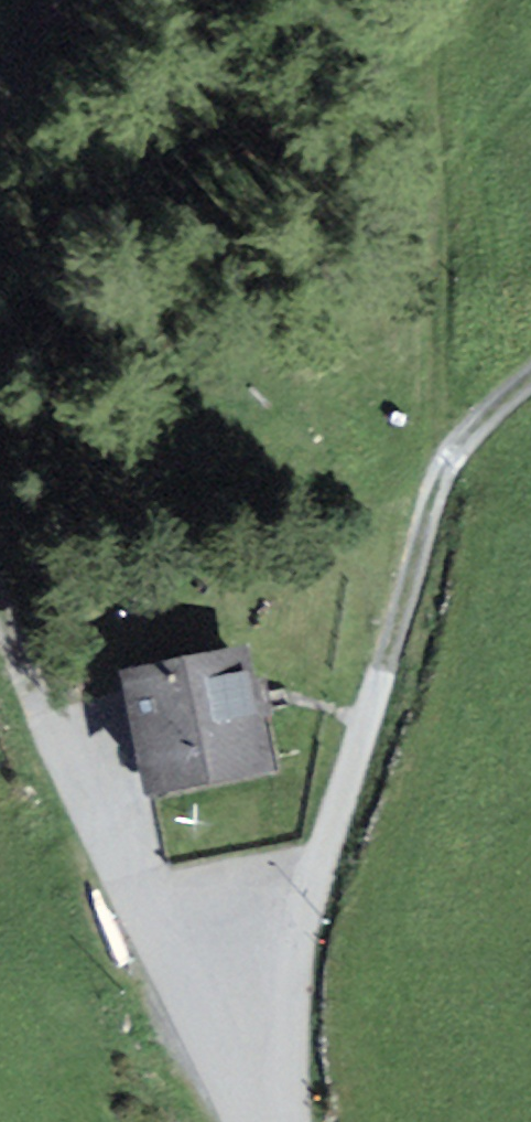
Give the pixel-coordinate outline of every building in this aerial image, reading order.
[(250,657),(132,682),(159,811),(277,786),(250,657)]
